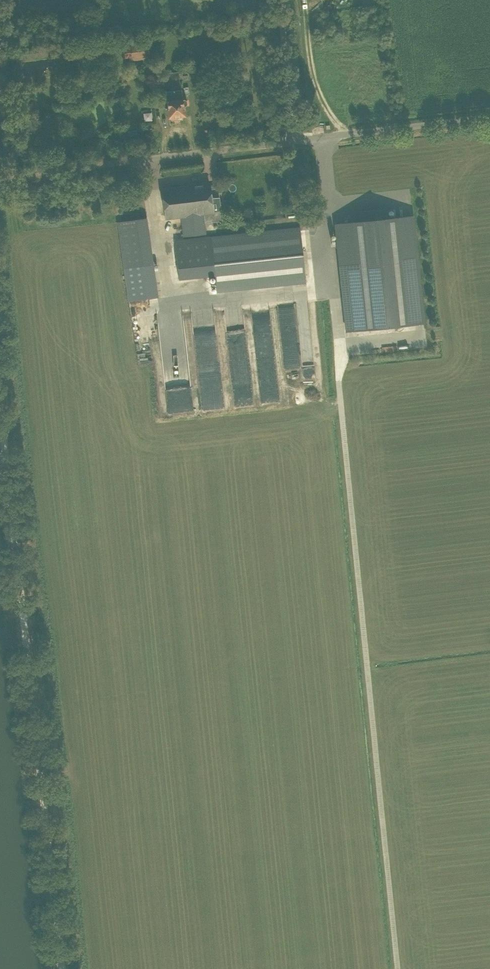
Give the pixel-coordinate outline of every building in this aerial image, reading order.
[(149,58),(147,43),(124,45),(124,46),(129,46),(130,59),(149,58)] [(180,85),(178,72),(167,73),(168,86),(180,85)] [(167,108),(168,117),(184,115),(183,106),(185,106),(187,105),(187,101),(184,99),(183,100),(181,90),(165,91),(167,101),(165,102),(163,103),(163,107),(166,108),(167,108)] [(165,219),(182,217),(184,236),(206,234),(204,223),(205,223),(223,221),(223,220),(221,220),(220,214),(216,212),(213,213),(209,183),(209,182),(208,182),(208,183),(200,184),(200,183),(199,183),(199,184),(190,185),(181,187),(181,186),(180,186),(180,187),(172,188),(172,187),(171,187),(171,188),(163,189),(162,188),(162,189),(165,219)] [(360,221),(336,223),(347,331),(423,323),(412,216),(388,218),(387,208),(359,211),(360,221)] [(129,301),(157,297),(146,218),(118,222),(129,301)] [(299,227),(211,237),(213,251),(216,292),(305,283),(299,227)]
